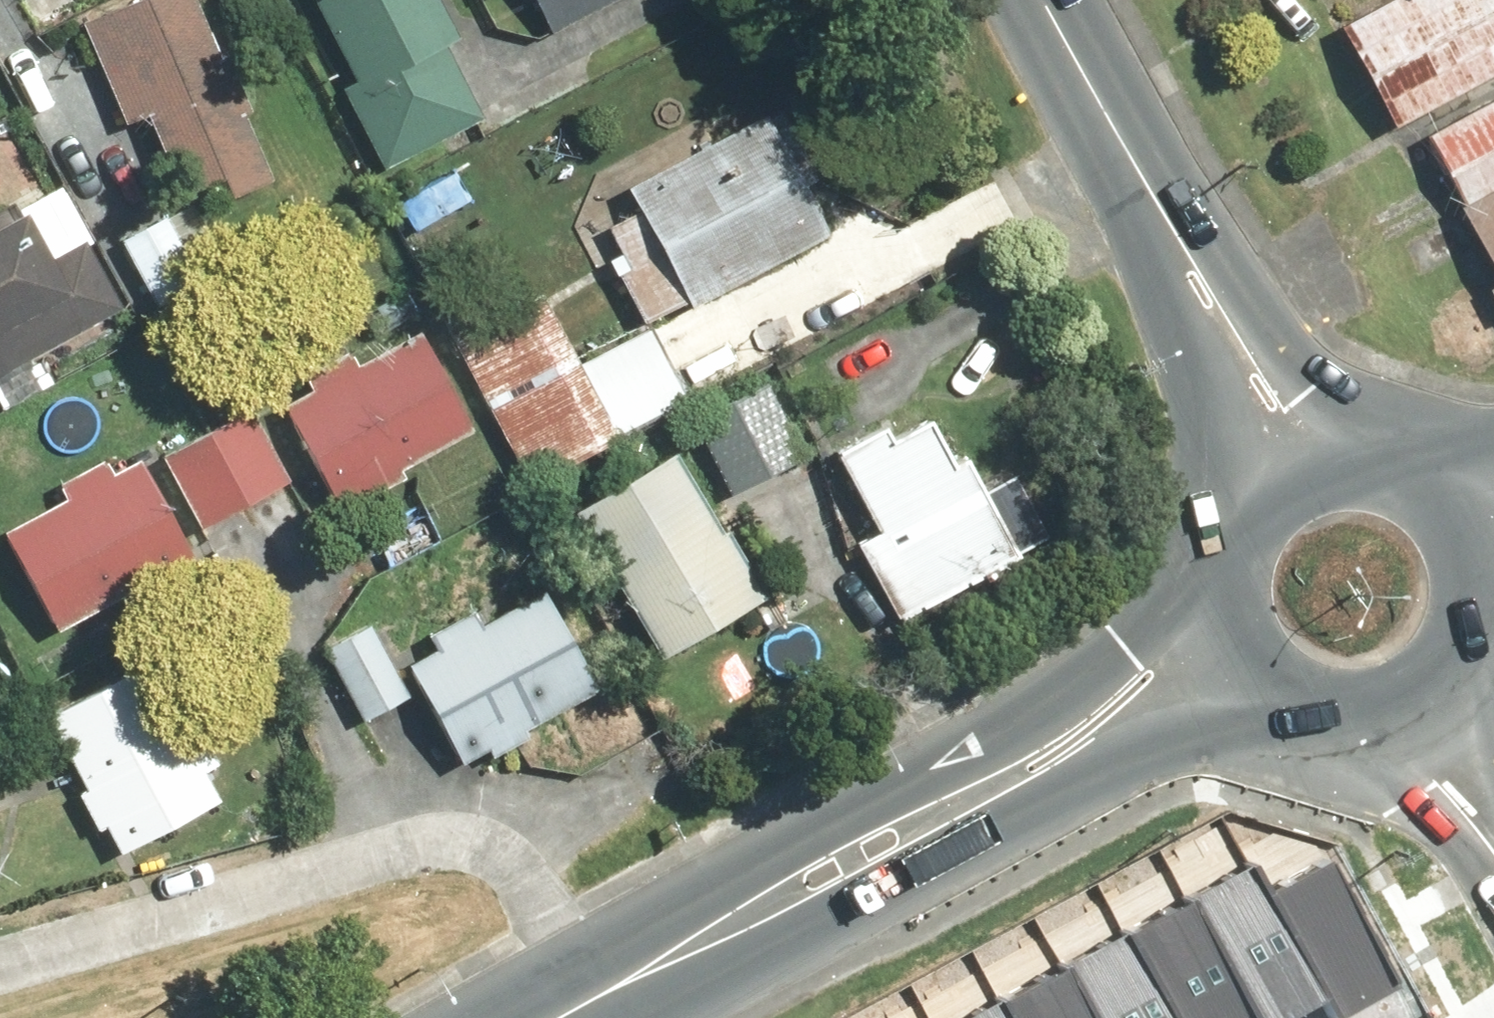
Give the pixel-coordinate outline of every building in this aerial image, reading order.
[(74,19),(122,131),(143,122),(177,200),(221,181),(228,199),(272,180),(244,116),(250,114),(201,0),(118,0),(74,19)] [(354,83),(340,91),(381,171),(483,120),(446,47),(460,40),(440,0),(312,0),(354,83)] [(549,37),(621,0),(531,0),(549,37)] [(1336,24),(1390,127),(1493,72),(1493,0),(1382,0),(1336,24)] [(1427,139),(1493,270),(1493,105),(1427,139)] [(635,214),(607,228),(626,267),(615,273),(643,326),(831,230),(772,114),(624,191),(635,214)] [(187,202),(120,244),(161,310),(229,268),(187,202)] [(0,220),(0,368),(124,306),(76,212),(56,222),(70,249),(48,260),(21,208),(0,220)] [(544,295),(454,343),(527,481),(617,434),(544,295)] [(309,389),(282,403),(335,505),(364,489),(371,502),(421,476),(413,459),(473,428),(420,327),(352,363),(343,346),(298,369),(309,389)] [(765,385),(692,421),(728,494),(801,458),(765,385)] [(247,412),(161,461),(199,529),(286,480),(247,412)] [(879,426),(834,450),(877,534),(853,546),(890,618),(1016,553),(966,455),(950,463),(930,423),(889,444),(879,426)] [(0,550),(0,569),(8,585),(25,577),(51,630),(195,558),(144,454),(112,470),(106,457),(56,481),(65,500),(3,531),(10,545),(0,550)] [(679,462),(579,526),(661,655),(761,591),(679,462)] [(435,651),(405,667),(460,766),(486,752),(490,759),(532,736),(528,728),(597,690),(542,590),(479,625),(471,609),(426,634),(435,651)] [(370,625),(323,650),(360,718),(407,694),(370,625)] [(122,680),(47,718),(83,788),(75,792),(95,833),(103,829),(115,853),(233,794),(201,731),(158,752),(122,680)] [(1336,999),(1346,1017),(1397,990),(1333,871),(1274,902),(1253,863),(963,1017),(1302,1017),(1336,999)]
